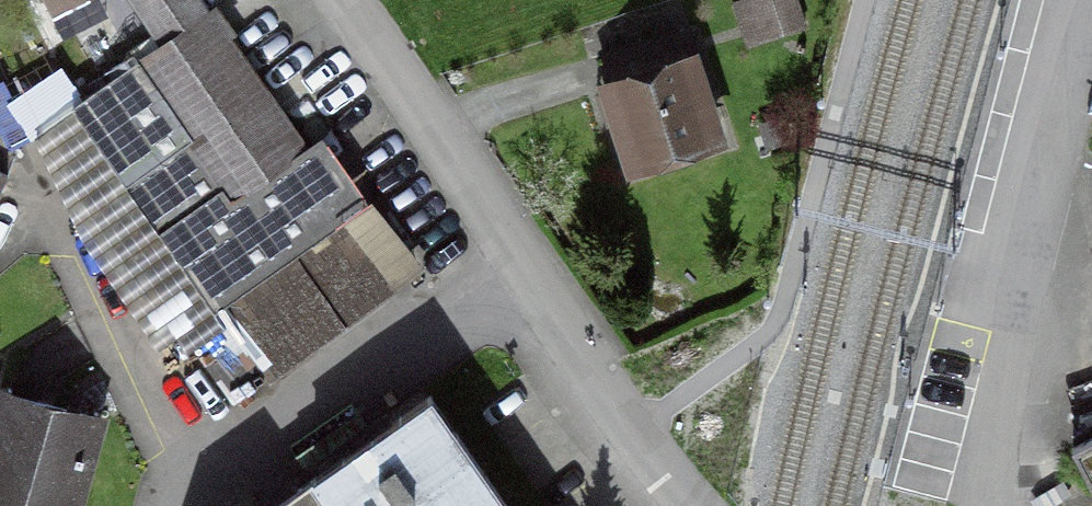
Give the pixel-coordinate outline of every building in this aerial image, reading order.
[(214,18),(200,0),(135,0),(168,43),(76,105),(161,233),(222,306),(355,218),(303,141),(214,18)] [(807,23),(799,0),(746,0),(758,39),(807,23)] [(599,65),(635,163),(719,131),(683,34),(599,65)] [(11,177),(0,172),(0,198),(11,177)] [(355,218),(222,306),(266,373),(325,334),(399,285),(355,218)] [(429,394),(266,505),(504,505),(429,394)] [(35,505),(86,505),(106,419),(78,413),(11,398),(0,445),(0,498),(35,505)] [(1070,463),(1091,505),(1091,451),(1070,463)]
